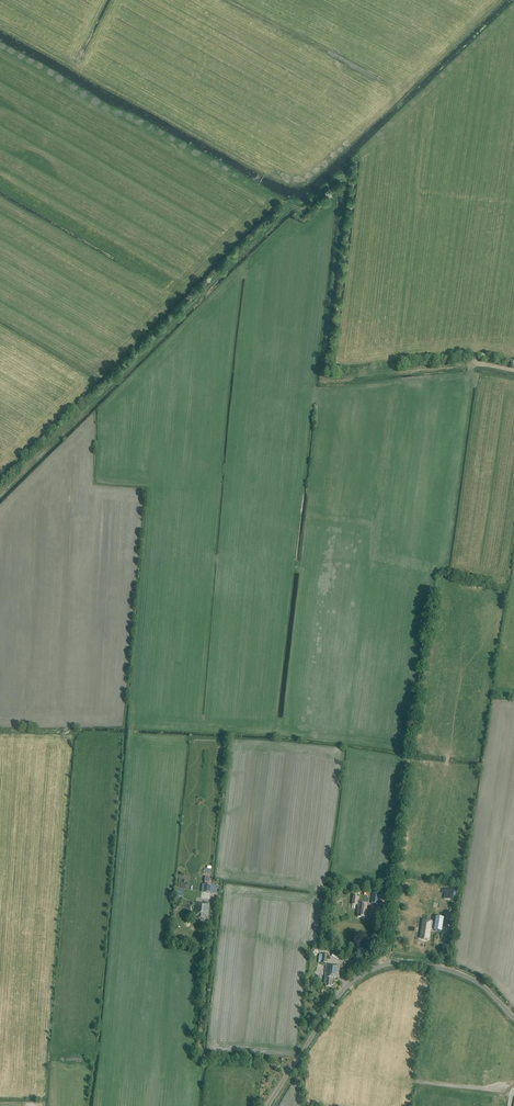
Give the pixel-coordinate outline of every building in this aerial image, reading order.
[(441,893),(445,894),(444,897),(456,899),(457,891),(442,889),(441,893)] [(381,905),(383,895),(373,894),(371,904),(381,905)] [(365,916),(367,903),(358,902),(357,911),(359,911),(358,917),(364,918),(364,916),(365,916)] [(208,919),(209,904),(200,903),(200,904),(196,903),(194,917),(197,918),(197,921),(205,922),(205,919),(208,919)] [(420,938),(429,940),(431,930),(434,930),(434,931),(442,932),(444,918),(436,917),(435,922),(432,921),(432,920),(422,919),(420,938)] [(326,964),(325,972),(324,981),(326,981),(325,987),(330,988),(331,986),(332,986),(333,979),(337,980),(339,976),(340,972),(340,966),(336,965),(327,964),(327,956),(322,956),(321,963),(326,964)]
